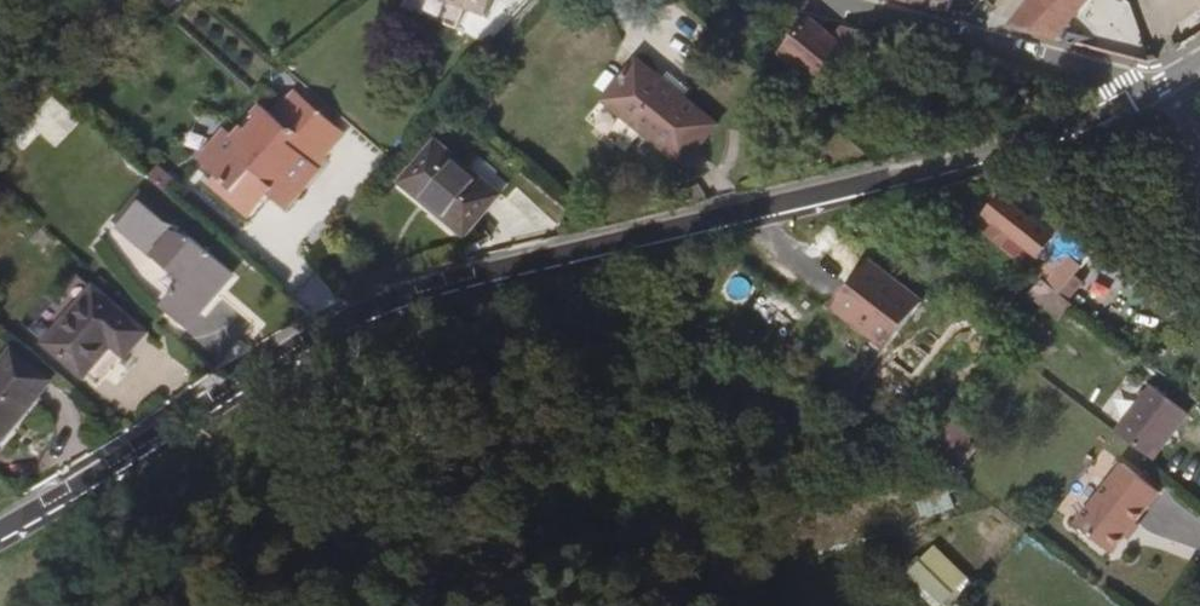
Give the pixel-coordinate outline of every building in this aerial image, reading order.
[(405,5),(458,25),(465,6),(449,0),(407,0),(405,5)] [(489,16),(496,0),(452,0),(489,16)] [(949,13),(952,0),(903,0),(949,13)] [(1009,30),(1032,0),(985,0),(970,18),(1009,30)] [(1009,30),(1123,62),(1135,61),(1134,53),(1065,26),(1086,0),(1032,0),(1009,30)] [(839,52),(849,61),(871,36),(837,27),(825,41),(801,22),(791,32),(786,28),(780,36),(785,41),(775,52),(813,82),(839,52)] [(1174,41),(1185,33),(1183,25),(1176,22),(1169,23),(1166,32),(1169,37),(1174,41)] [(680,165),(714,123),(634,60),(601,101),(680,165)] [(322,158),(320,155),(339,134),(295,95),(273,118),(261,107),(231,137),(223,131),(197,159),(229,189),(222,196),(246,216),(264,197),(280,211),(299,191),(292,184),(309,166),(312,168),(322,158)] [(930,141),(937,133),(929,126),(922,133),(930,141)] [(463,232),(495,197),(432,140),(394,181),(426,209),(431,204),(463,232)] [(292,184),(299,191),(317,173),(312,168),(309,166),(292,184)] [(153,303),(176,323),(224,271),(184,236),(171,233),(172,224),(156,216),(134,195),(112,221),(176,278),(153,303)] [(1027,258),(1045,236),(1026,221),(1031,215),(1025,211),(1017,220),(990,198),(975,215),(986,224),(977,234),(992,247),(1002,237),(1027,258)] [(459,237),(463,232),(431,204),(426,209),(459,237)] [(1082,248),(1080,247),(1068,237),(1063,241),(1077,253),(1082,248)] [(1037,285),(1056,300),(1079,271),(1061,257),(1037,285)] [(880,348),(916,303),(863,262),(828,307),(880,348)] [(1088,281),(1080,291),(1106,312),(1114,302),(1088,281)] [(118,350),(138,328),(86,284),(39,338),(76,370),(105,340),(118,350)] [(76,370),(89,382),(118,350),(105,340),(76,370)] [(33,389),(42,378),(2,347),(0,350),(0,435),(33,389)] [(6,442),(41,399),(33,389),(0,435),(0,437),(6,442)] [(1143,465),(1177,420),(1140,391),(1104,435),(1143,465)] [(921,449),(934,459),(954,436),(939,425),(921,449)] [(934,459),(941,465),(962,442),(954,436),(934,459)] [(1111,543),(1124,528),(1148,500),(1112,470),(1064,527),(1100,557),(1111,543)] [(1111,543),(1118,548),(1131,533),(1124,528),(1111,543)] [(971,580),(935,543),(904,575),(935,605),(945,605),(971,580)]
